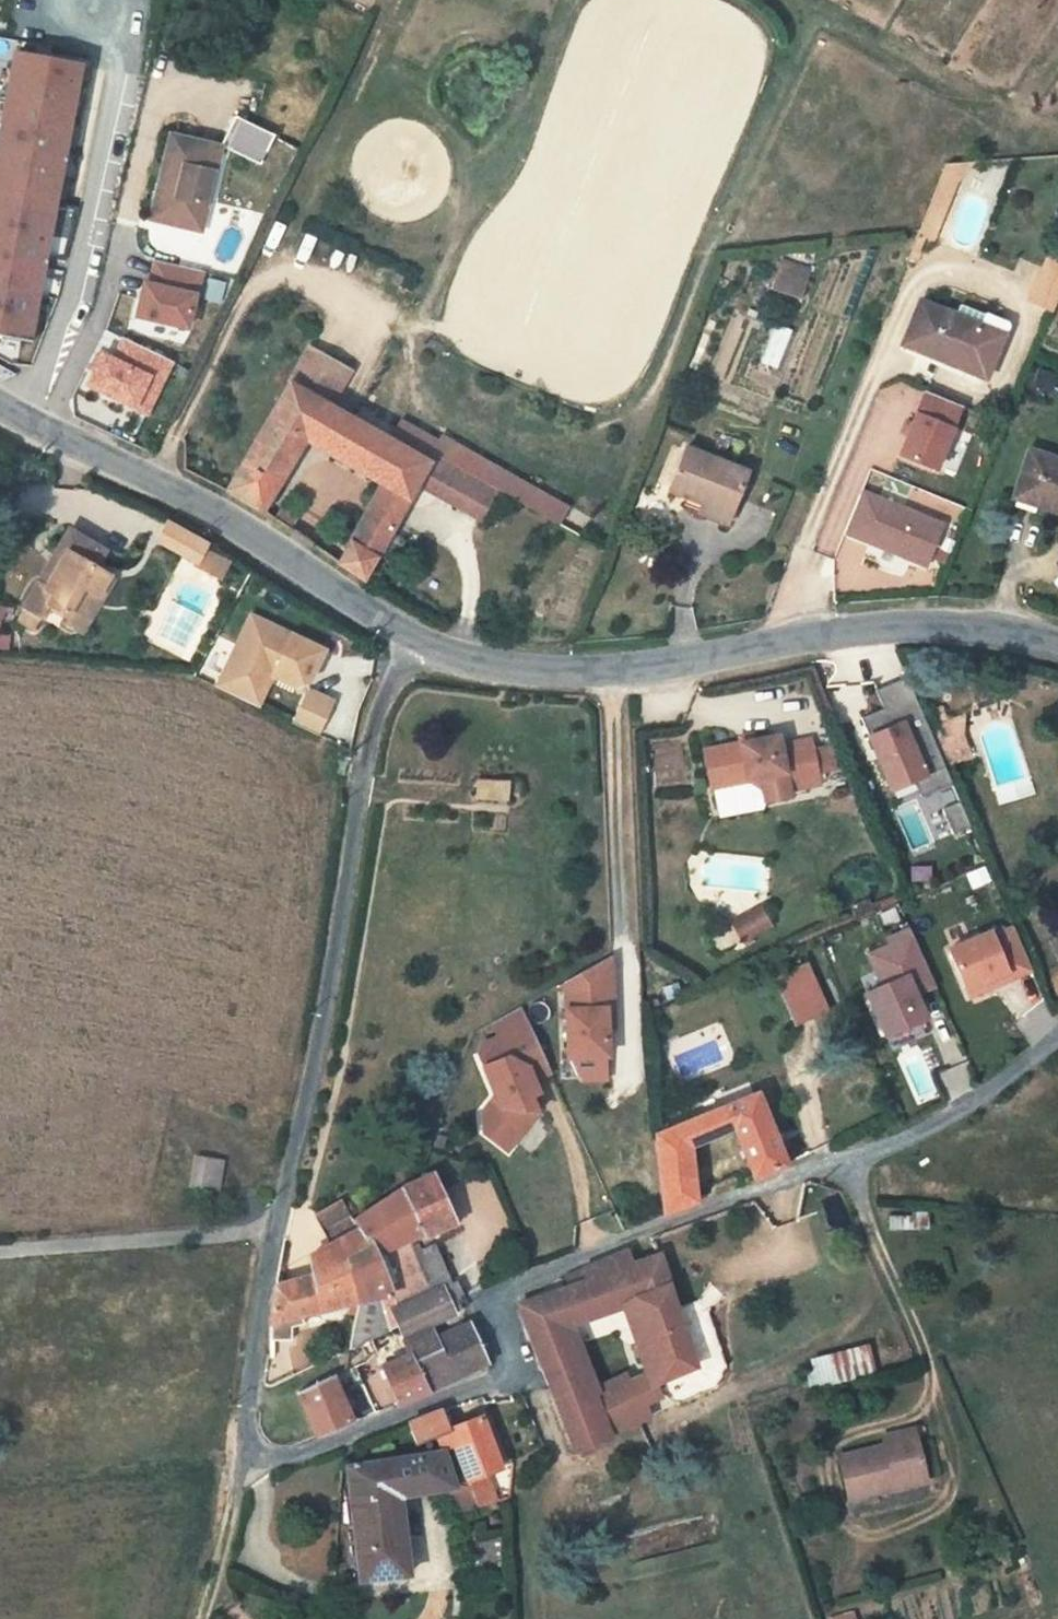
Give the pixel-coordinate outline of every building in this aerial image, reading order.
[(34,64),(0,224),(0,339),(40,349),(100,78),(34,64)] [(294,143),(254,126),(242,156),(281,173),(294,143)] [(241,159),(194,150),(178,232),(211,239),(218,208),(230,211),(241,159)] [(1023,303),(1050,314),(1057,294),(1057,255),(1044,250),(1023,303)] [(800,298),(811,268),(779,257),(769,287),(800,298)] [(215,279),(169,268),(163,292),(157,291),(156,297),(149,323),(199,335),(207,304),(209,304),(215,279)] [(959,350),(924,333),(904,374),(939,392),(942,386),(964,396),(965,397),(987,352),(964,340),(959,350)] [(173,390),(184,367),(136,344),(126,365),(114,359),(113,363),(106,375),(99,389),(146,412),(160,383),(173,390)] [(965,397),(964,396),(961,402),(984,414),(1009,362),(987,352),(965,397)] [(106,375),(113,363),(108,360),(104,367),(101,372),(106,375)] [(323,362),(305,395),(345,416),(363,382),(323,362)] [(160,383),(146,412),(159,418),(173,390),(160,383)] [(305,395),(244,507),(285,525),(321,456),(394,493),(400,495),(429,511),(440,493),(449,470),(409,449),(345,416),(305,395)] [(969,429),(934,414),(920,446),(916,455),(907,476),(942,491),(969,429)] [(469,471),(478,455),(462,447),(459,452),(419,430),(409,449),(449,470),(454,463),(469,471)] [(916,455),(920,446),(914,443),(910,452),(916,455)] [(512,494),(578,529),(587,513),(478,455),(469,471),(473,473),(512,494)] [(454,463),(449,470),(440,493),(460,502),(473,473),(469,471),(454,463)] [(1057,518),(1057,470),(1035,464),(1024,509),(1057,518)] [(747,500),(684,471),(663,513),(685,523),(683,530),(725,550),(747,500)] [(473,473),(460,502),(499,521),(512,494),(488,481),(473,473)] [(400,495),(366,568),(390,583),(429,511),(400,495)] [(928,585),(946,546),(866,510),(848,550),(866,558),(867,555),(875,559),(874,561),(928,585)] [(100,559),(68,540),(54,564),(61,568),(44,598),(38,595),(22,621),(40,629),(48,617),(64,623),(76,604),(92,613),(105,583),(92,576),(100,559)] [(223,576),(204,566),(199,579),(216,590),(223,576)] [(97,616),(92,613),(76,604),(64,623),(60,636),(79,646),(97,616)] [(303,688),(314,656),(238,631),(213,707),(238,715),(247,689),(256,683),(266,686),(289,695),(303,688)] [(952,773),(936,736),(910,676),(879,689),(888,708),(866,718),(897,789),(919,779),(926,796),(956,782),(952,773)] [(247,689),(238,715),(256,720),(266,686),(256,683),(247,689)] [(302,702),(292,732),(320,742),(331,707),(307,700),(302,702)] [(970,724),(936,736),(952,773),(976,763),(970,724)] [(782,747),(772,749),(783,757),(782,747)] [(707,757),(712,794),(751,789),(763,799),(765,812),(790,809),(789,802),(820,798),(814,754),(783,757),(772,749),(707,757)] [(518,779),(488,774),(485,794),(515,798),(518,779)] [(975,825),(965,800),(947,808),(958,833),(975,825)] [(994,878),(989,866),(973,873),(978,885),(994,878)] [(717,919),(723,934),(756,921),(750,906),(717,919)] [(998,935),(996,931),(955,949),(973,989),(1013,971),(1016,978),(1038,968),(1019,926),(998,935)] [(932,977),(911,929),(889,939),(891,946),(870,955),(884,986),(868,993),(887,1036),(926,1019),(916,995),(912,986),(932,977)] [(613,932),(567,958),(569,1034),(609,1033),(608,1004),(608,985),(614,985),(613,932)] [(810,958),(780,965),(797,1014),(826,1006),(810,958)] [(1013,971),(973,989),(976,995),(1016,978),(1013,971)] [(912,986),(916,995),(936,986),(932,977),(912,986)] [(546,1052),(517,987),(489,1002),(495,1017),(478,1024),(475,1033),(494,1076),(480,1094),(480,1113),(506,1131),(533,1093),(530,1086),(526,1077),(534,1073),(528,1060),(546,1052)] [(538,1082),(534,1073),(526,1077),(530,1086),(538,1082)] [(760,1089),(656,1126),(662,1211),(699,1198),(695,1142),(738,1126),(755,1170),(765,1166),(789,1158),(760,1089)] [(193,1155),(188,1183),(195,1184),(200,1156),(193,1155)] [(428,1162),(399,1176),(401,1183),(451,1304),(454,1309),(470,1304),(462,1289),(449,1260),(451,1258),(430,1210),(445,1202),(428,1162)] [(401,1183),(349,1213),(360,1240),(339,1251),(350,1294),(343,1341),(359,1334),(363,1343),(451,1304),(401,1183)] [(795,1187),(764,1199),(774,1225),(805,1213),(795,1187)] [(340,1193),(312,1204),(326,1234),(304,1246),(307,1265),(271,1274),(262,1309),(262,1330),(282,1328),(283,1318),(296,1317),(295,1304),(350,1294),(339,1251),(360,1240),(349,1213),(340,1193)] [(677,1309),(661,1254),(635,1265),(626,1252),(570,1276),(568,1287),(518,1302),(540,1366),(574,1355),(563,1324),(632,1300),(644,1339),(635,1342),(645,1374),(649,1387),(651,1386),(694,1368),(677,1309)] [(651,1386),(653,1393),(657,1390),(672,1404),(712,1387),(723,1367),(707,1312),(700,1302),(677,1309),(694,1368),(651,1386)] [(465,1321),(431,1334),(438,1352),(413,1362),(423,1384),(457,1369),(481,1358),(465,1321)] [(428,1323),(398,1334),(403,1350),(378,1361),(392,1396),(403,1392),(423,1384),(413,1362),(438,1352),(431,1334),(428,1323)] [(810,1383),(861,1373),(855,1346),(804,1356),(810,1383)] [(574,1355),(540,1366),(546,1385),(581,1375),(574,1356),(574,1355)] [(323,1370),(287,1385),(308,1429),(354,1411),(368,1405),(359,1387),(336,1394),(323,1370)] [(595,1415),(560,1429),(566,1446),(567,1446),(645,1414),(643,1401),(653,1393),(651,1386),(649,1387),(645,1374),(624,1383),(589,1398),(595,1415)] [(550,1397),(560,1429),(595,1415),(589,1398),(586,1389),(581,1375),(546,1385),(550,1397)] [(589,1398),(624,1383),(620,1375),(586,1389),(589,1398)] [(436,1406),(400,1418),(409,1439),(429,1433),(435,1449),(449,1448),(463,1476),(477,1472),(491,1467),(472,1415),(463,1418),(443,1425),(436,1406)] [(877,1451),(824,1461),(832,1501),(911,1488),(903,1438),(875,1441),(877,1451)] [(469,1507),(468,1503),(463,1484),(444,1485),(435,1449),(341,1458),(349,1574),(395,1570),(392,1494),(437,1487),(443,1512),(469,1507)] [(463,1484),(468,1503),(484,1500),(477,1472),(463,1476),(463,1484)]
